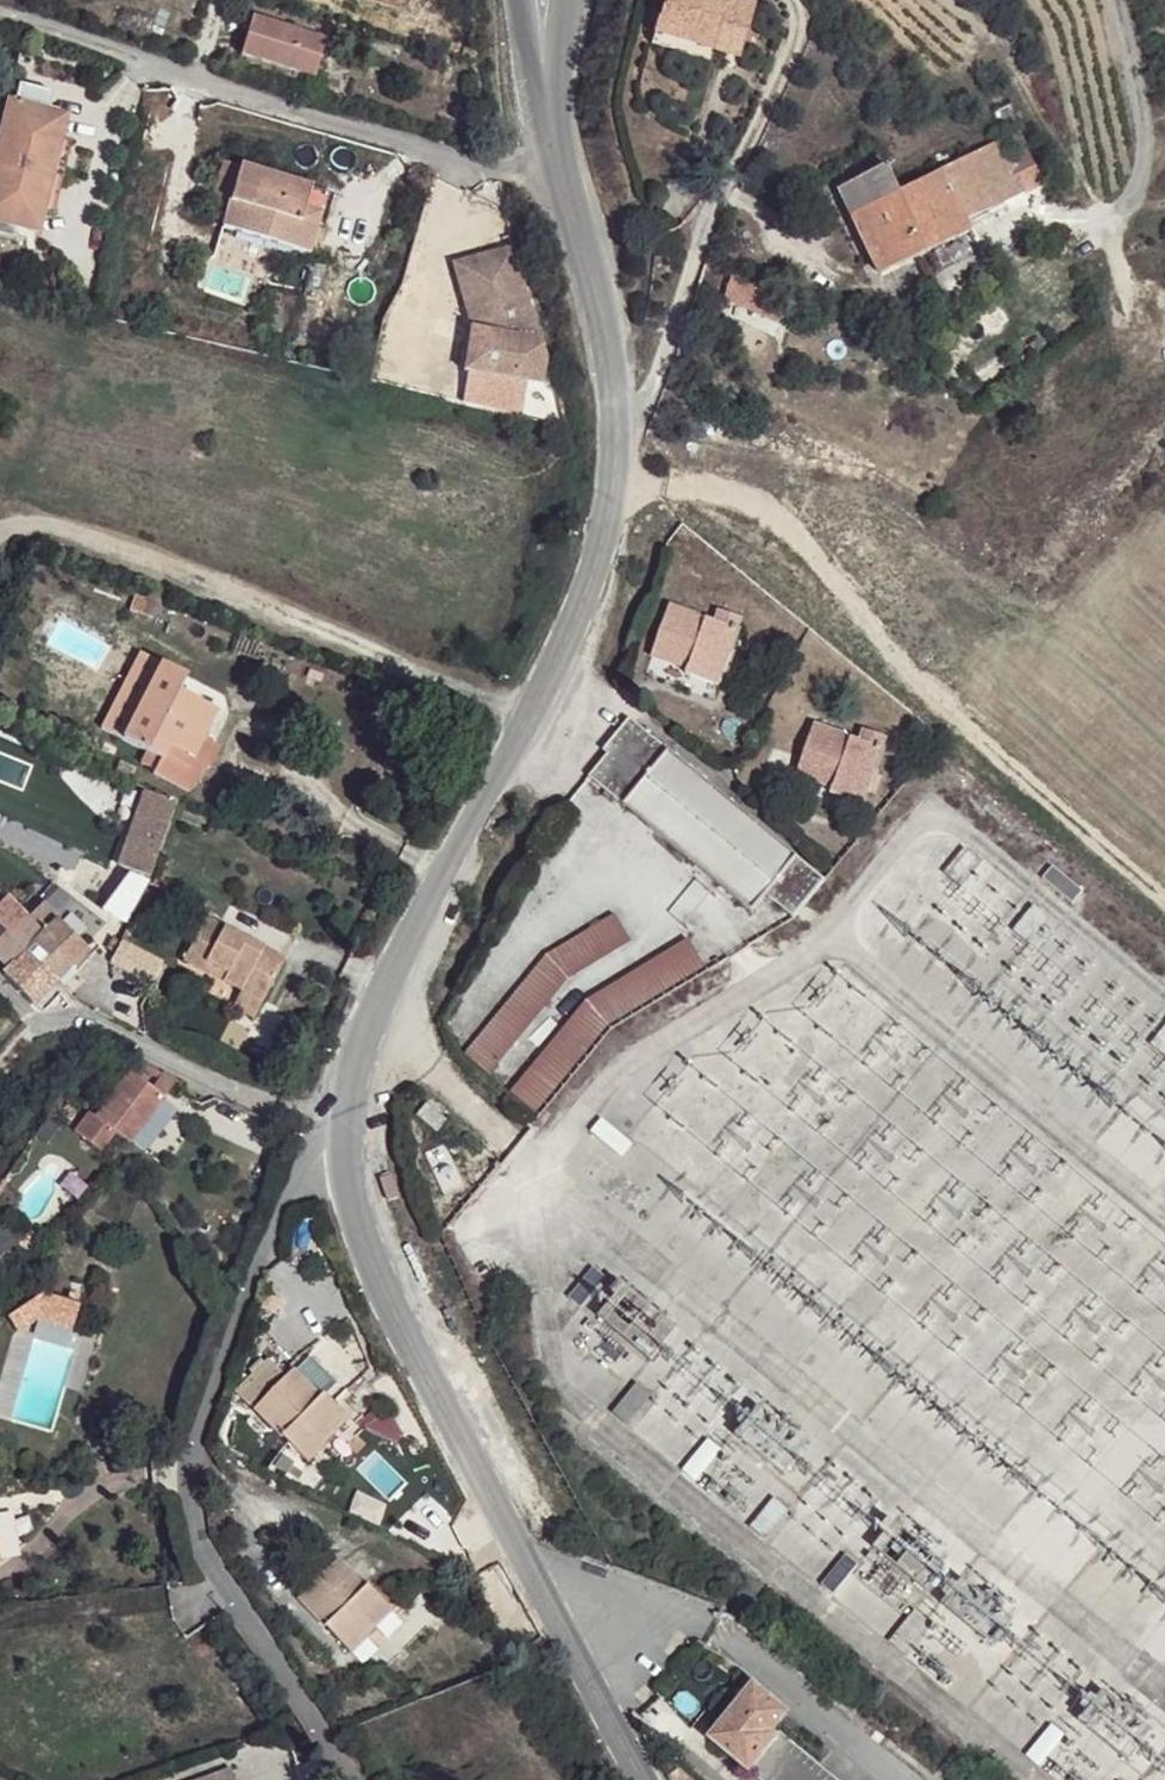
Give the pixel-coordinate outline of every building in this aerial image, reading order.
[(398,10),(401,0),(367,0),(398,10)] [(754,5),(735,0),(663,0),(654,33),(739,57),(754,5)] [(325,41),(252,18),(240,56),(303,75),(309,55),(320,59),(325,41)] [(320,59),(309,55),(303,75),(314,78),(320,59)] [(61,138),(66,118),(41,112),(44,102),(22,97),(19,106),(7,103),(0,133),(0,234),(12,237),(14,227),(38,233),(43,212),(61,138)] [(1024,144),(1018,132),(1004,139),(1010,151),(1024,144)] [(61,138),(43,212),(54,215),(72,140),(61,138)] [(963,222),(1042,184),(1026,150),(1006,159),(997,142),(939,171),(963,222)] [(240,167),(224,162),(212,202),(228,208),(222,228),(309,254),(320,214),(328,216),(334,194),(240,166),(240,167)] [(897,192),(884,165),(838,188),(851,214),(897,192)] [(879,274),(969,233),(963,222),(939,171),(897,192),(851,214),(879,274)] [(542,385),(547,360),(513,246),(452,263),(470,327),(463,372),(542,385)] [(783,314),(790,299),(732,272),(725,287),(783,314)] [(165,598),(149,592),(141,614),(158,620),(165,598)] [(732,654),(740,629),(738,629),(742,618),(719,610),(714,623),(669,607),(651,657),(687,670),(686,675),(719,686),(730,654),(732,654)] [(187,677),(161,663),(121,739),(146,752),(140,763),(153,770),(152,774),(188,792),(202,765),(213,744),(203,739),(188,732),(202,705),(179,692),(187,677)] [(188,732),(203,739),(217,712),(202,705),(188,732)] [(823,879),(630,719),(603,751),(607,755),(589,778),(752,913),(766,895),(792,916),(823,879)] [(876,774),(885,749),(883,748),(887,738),(863,730),(859,742),(814,726),(795,777),(831,790),(830,794),(863,806),(874,773),(876,774)] [(213,744),(202,765),(208,768),(219,748),(213,744)] [(118,866),(149,876),(176,803),(143,792),(118,866)] [(979,861),(964,849),(945,873),(959,885),(979,861)] [(1083,892),(1053,867),(1042,880),(1073,905),(1083,892)] [(126,924),(148,883),(129,874),(102,910),(126,924)] [(154,879),(152,885),(164,890),(167,884),(154,879)] [(25,919),(6,900),(0,895),(0,946),(25,919)] [(9,969),(24,954),(54,982),(71,966),(72,967),(88,951),(40,905),(25,919),(0,946),(0,960),(9,969)] [(1048,918),(1033,906),(1013,931),(1027,943),(1048,918)] [(567,980),(631,941),(615,915),(547,956),(465,1056),(489,1076),(567,980)] [(206,918),(183,962),(241,992),(261,1003),(284,959),(206,918)] [(114,955),(110,962),(152,983),(161,964),(120,944),(114,939),(107,950),(114,955)] [(609,1025),(705,966),(689,940),(586,1002),(511,1094),(534,1113),(609,1025)] [(3,975),(32,1004),(43,1012),(65,991),(54,982),(24,954),(9,969),(3,975)] [(261,1003),(241,992),(232,1008),(253,1019),(261,1003)] [(1151,1044),(1164,1056),(1164,1027),(1151,1044)] [(148,1066),(138,1061),(95,1118),(89,1114),(74,1133),(99,1152),(114,1133),(128,1143),(130,1140),(160,1102),(162,1098),(150,1089),(138,1080),(148,1066)] [(176,1080),(163,1073),(150,1089),(162,1098),(176,1080)] [(160,1102),(130,1140),(144,1151),(173,1112),(160,1102)] [(446,1120),(427,1104),(418,1115),(437,1131),(446,1120)] [(632,1145),(602,1120),(591,1132),(622,1158),(632,1145)] [(399,1198),(391,1176),(381,1180),(389,1202),(399,1198)] [(581,1309),(606,1278),(593,1268),(568,1298),(581,1309)] [(36,1316),(43,1293),(8,1318),(16,1330),(36,1316)] [(43,1293),(36,1316),(73,1328),(80,1305),(43,1293)] [(321,1398),(294,1371),(255,1409),(311,1464),(328,1446),(327,1445),(351,1420),(325,1394),(321,1398)] [(627,1426),(653,1396),(637,1383),(612,1413),(627,1426)] [(696,1481),(721,1450),(708,1440),(683,1470),(696,1481)] [(765,1540),(790,1510),(774,1496),(749,1527),(765,1540)] [(858,1564),(846,1554),(820,1585),(833,1595),(858,1564)] [(338,1561),(299,1598),(352,1653),(370,1636),(369,1634),(394,1611),(371,1586),(366,1590),(338,1561)] [(903,1653),(929,1621),(915,1609),(889,1642),(903,1653)] [(779,1732),(777,1735),(773,1731),(787,1714),(754,1686),(708,1741),(747,1773),(749,1771),(760,1779),(837,1779),(779,1732)] [(1039,1766),(1065,1735),(1052,1725),(1026,1756),(1039,1766)] [(230,1770),(201,1779),(234,1779),(230,1770)]
